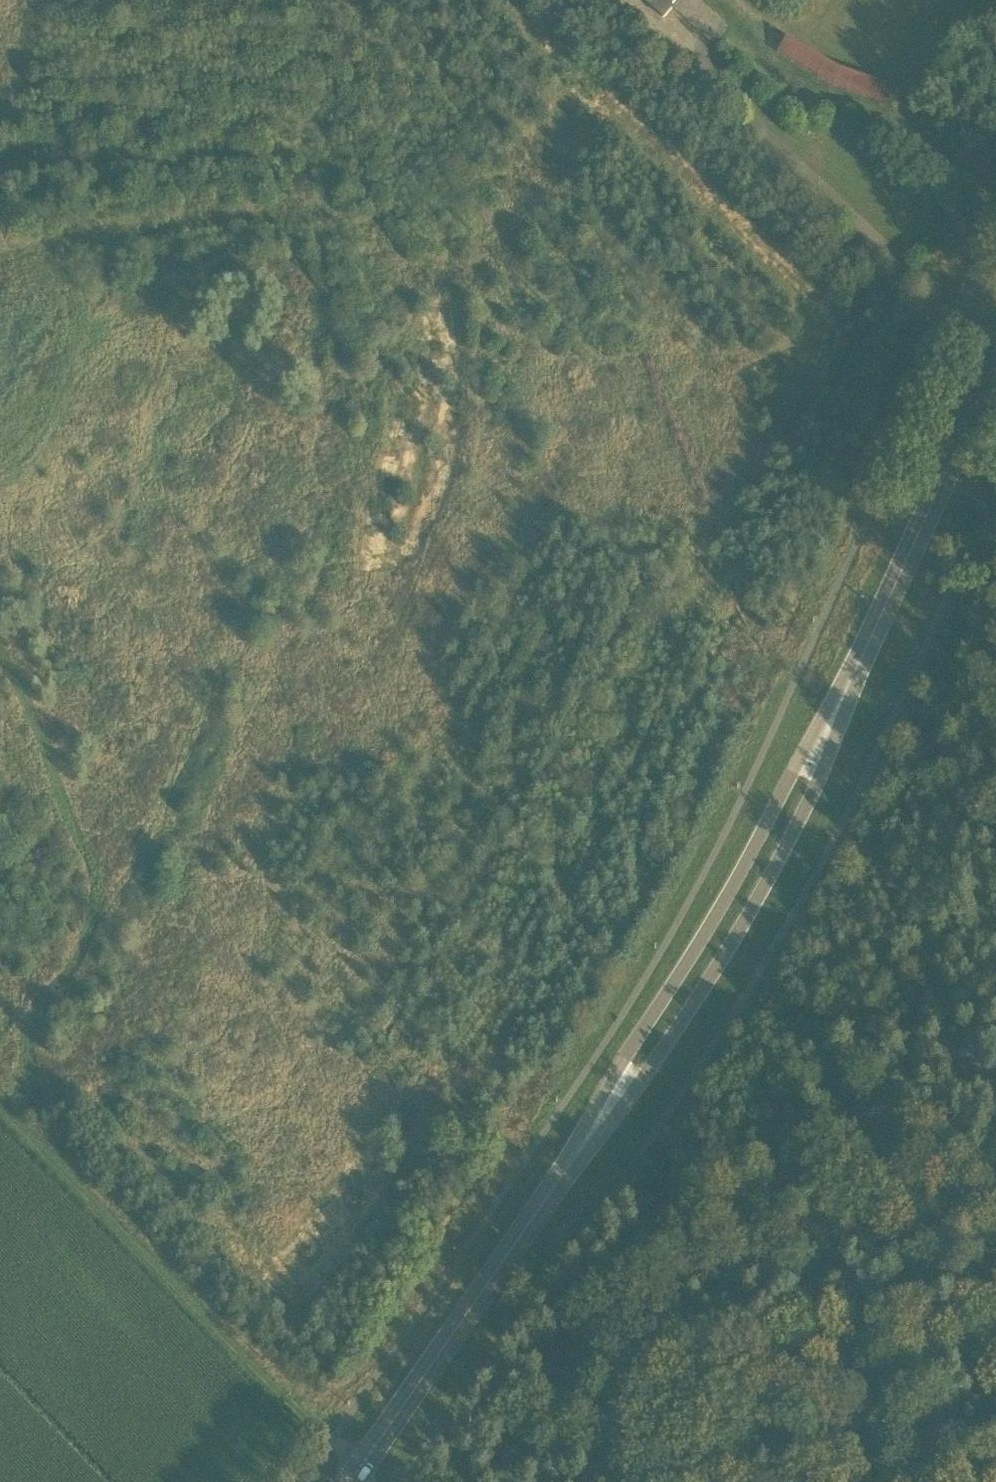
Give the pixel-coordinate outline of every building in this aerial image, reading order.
[(663,17),(679,0),(644,0),(663,17)]
